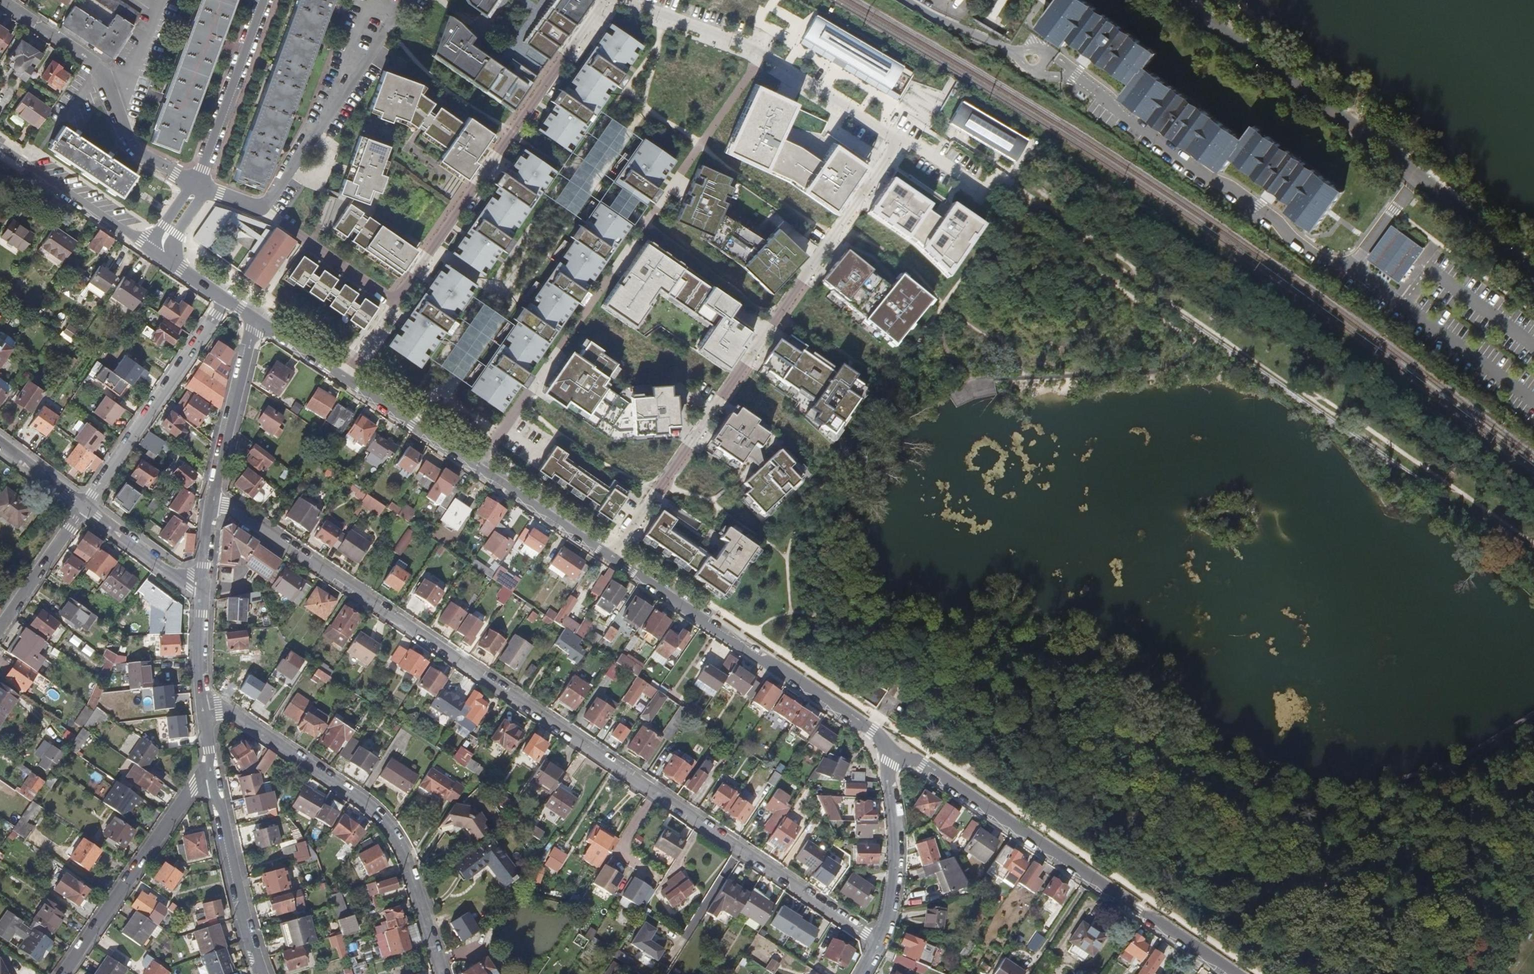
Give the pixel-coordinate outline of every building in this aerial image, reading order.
[(119,0),(95,0),(116,14),(133,25),(141,14),(119,0)] [(230,0),(202,0),(153,136),(178,145),(230,0)] [(328,0),(300,0),(277,66),(272,64),(270,71),(274,73),(237,179),(261,187),(273,154),(279,156),(281,149),(276,147),(325,8),(331,10),(333,3),(327,1),(328,0)] [(466,3),(483,14),(493,0),(464,0),(466,3)] [(483,14),(486,17),(497,0),(493,0),(483,14)] [(522,42),(525,44),(556,0),(551,0),(522,42)] [(548,60),(589,0),(556,0),(525,44),(548,60)] [(1017,14),(1026,0),(1006,0),(1003,5),(1017,14)] [(1344,191),(1314,169),(1313,170),(1307,166),(1308,164),(1289,150),(1288,152),(1282,147),(1283,146),(1269,136),(1268,137),(1261,132),(1262,131),(1256,126),(1246,140),(1245,141),(1238,136),(1239,135),(1201,107),(1199,110),(1189,102),(1191,99),(1172,85),(1171,86),(1167,84),(1168,83),(1155,73),(1154,74),(1146,68),(1147,67),(1158,53),(1151,49),(1151,50),(1142,43),(1143,42),(1130,33),(1129,34),(1123,30),(1124,28),(1104,14),(1103,15),(1097,11),(1098,9),(1085,0),(1061,0),(1041,27),(1066,45),(1072,38),(1086,48),(1088,45),(1099,53),(1097,56),(1134,83),(1124,98),(1224,171),(1234,157),(1270,184),(1273,181),(1283,189),(1281,192),(1295,202),(1289,210),(1316,229),(1344,191)] [(106,26),(75,5),(64,22),(113,55),(133,25),(116,14),(106,26)] [(468,41),(472,35),(456,21),(449,15),(445,14),(431,53),(513,110),(537,75),(511,57),(505,67),(468,41)] [(903,65),(820,15),(806,37),(890,87),(903,65)] [(609,22),(541,121),(573,143),(602,101),(641,45),(609,22)] [(0,28),(0,50),(2,51),(12,34),(7,31),(6,32),(0,28)] [(13,74),(25,82),(42,56),(21,40),(10,56),(20,63),(13,74)] [(1088,45),(1086,48),(1097,56),(1099,53),(1088,45)] [(43,76),(60,87),(68,76),(60,70),(61,69),(53,63),(43,76)] [(434,103),(417,91),(420,83),(383,70),(373,98),(383,102),(381,108),(394,113),(397,106),(411,112),(417,127),(433,104),(434,103)] [(782,139),(797,99),(752,82),(725,158),(846,202),(863,156),(830,144),(826,155),(782,139)] [(15,110),(38,126),(50,109),(27,93),(15,110)] [(1199,110),(1201,107),(1191,99),(1189,102),(1199,110)] [(1027,138),(963,100),(950,122),(1014,160),(1027,138)] [(554,171),(540,192),(585,223),(599,203),(629,224),(630,225),(640,210),(641,210),(646,203),(644,202),(612,180),(639,140),(646,131),(602,101),(573,143),(554,171)] [(438,108),(433,104),(417,127),(423,130),(438,108)] [(464,124),(439,106),(438,108),(423,130),(422,131),(446,148),(438,160),(466,180),(478,163),(474,161),(493,133),(469,116),(464,124)] [(51,144),(48,148),(121,197),(136,175),(64,126),(54,139),(52,138),(49,142),(51,144)] [(686,141),(680,134),(676,138),(682,145),(686,141)] [(343,178),(338,193),(367,204),(372,190),(378,192),(385,175),(378,173),(388,145),(359,135),(349,164),(354,166),(348,180),(343,178)] [(671,162),(639,140),(612,180),(644,202),(671,162)] [(522,149),(455,246),(487,268),(540,192),(554,171),(522,149)] [(704,171),(697,168),(676,216),(686,220),(684,224),(702,232),(701,234),(707,238),(706,241),(737,263),(741,266),(765,288),(769,284),(773,288),(805,255),(776,228),(764,240),(720,212),(721,210),(722,210),(725,202),(726,202),(735,180),(706,167),(704,171)] [(867,216),(954,271),(985,223),(951,202),(942,217),(928,209),(932,203),(891,177),(867,216)] [(1273,181),(1270,184),(1281,192),(1283,189),(1273,181)] [(344,236),(361,211),(348,203),(331,227),(344,236)] [(511,330),(472,387),(502,408),(629,224),(599,203),(585,223),(513,327),(511,330)] [(256,239),(250,249),(255,253),(274,226),(268,224),(231,210),(214,205),(192,237),(207,248),(227,219),(256,239)] [(350,240),(367,215),(361,211),(344,236),(350,240)] [(400,274),(417,249),(367,215),(350,240),(400,274)] [(686,220),(676,216),(674,220),(684,224),(686,220)] [(788,216),(784,222),(793,228),(797,222),(788,216)] [(11,222),(1,238),(22,253),(33,237),(11,222)] [(1368,258),(1400,282),(1425,249),(1392,225),(1368,258)] [(255,253),(242,272),(265,288),(296,241),(274,226),(255,253)] [(107,248),(114,239),(106,234),(97,228),(96,231),(98,232),(89,246),(95,251),(100,243),(107,248)] [(37,253),(59,268),(76,243),(54,229),(37,253)] [(710,287),(645,242),(603,304),(634,326),(649,304),(646,303),(657,288),(711,325),(697,347),(727,368),(754,329),(729,312),(736,302),(712,285),(710,287)] [(832,288),(831,290),(865,318),(864,319),(889,340),(894,335),(899,339),(931,299),(905,278),(901,283),(896,279),(890,286),(871,271),(872,269),(847,249),(825,275),(830,279),(827,284),(832,288)] [(1377,249),(1372,255),(1402,277),(1407,271),(1377,249)] [(320,261),(305,250),(287,276),(301,286),(304,283),(309,287),(307,290),(321,301),(324,297),(330,301),(327,305),(342,315),(344,311),(350,315),(348,318),(362,328),(380,302),(366,292),(356,307),(351,303),(361,289),(346,278),(335,293),(330,289),(340,275),(325,265),(315,279),(310,275),(320,261)] [(443,264),(385,348),(417,370),(430,354),(467,298),(475,286),(443,264)] [(115,277),(100,267),(91,281),(105,291),(115,277)] [(900,274),(896,279),(901,283),(905,278),(900,274)] [(830,279),(825,275),(822,280),(827,284),(830,279)] [(147,290),(125,276),(113,294),(134,309),(139,301),(147,290)] [(769,292),(773,288),(769,284),(765,288),(769,292)] [(190,310),(201,317),(208,307),(208,302),(194,293),(190,299),(193,301),(188,309),(190,310)] [(170,294),(167,298),(178,306),(181,301),(170,294)] [(157,313),(178,327),(190,310),(188,309),(189,307),(181,301),(178,306),(167,298),(157,313)] [(467,298),(430,354),(472,384),(472,387),(511,330),(513,327),(467,298)] [(179,332),(162,319),(153,333),(144,327),(139,334),(154,345),(160,338),(169,345),(179,332)] [(66,331),(62,337),(69,342),(73,336),(66,331)] [(815,362),(819,357),(788,335),(782,343),(779,341),(762,364),(769,369),(767,372),(796,392),(797,389),(814,401),(808,409),(815,415),(811,420),(831,434),(832,434),(857,399),(853,397),(861,386),(851,380),(836,369),(832,374),(815,362)] [(894,335),(889,340),(894,344),(899,339),(894,335)] [(588,340),(573,362),(565,357),(541,392),(562,406),(566,400),(586,414),(589,410),(618,430),(633,429),(633,433),(665,431),(666,438),(678,438),(676,393),(670,393),(670,383),(623,386),(617,395),(601,384),(616,363),(600,352),(602,349),(588,340)] [(208,352),(209,354),(217,360),(211,369),(225,380),(228,368),(223,363),(230,353),(215,342),(208,352)] [(11,352),(1,345),(0,347),(0,368),(11,352)] [(209,354),(203,364),(211,369),(217,360),(209,354)] [(260,384),(278,395),(292,374),(275,362),(270,369),(268,368),(263,376),(264,378),(260,384)] [(210,403),(218,409),(225,380),(211,369),(203,364),(187,387),(194,392),(192,395),(185,391),(175,405),(178,408),(176,410),(179,413),(178,414),(193,425),(210,403)] [(391,371),(383,365),(380,369),(388,375),(391,371)] [(838,365),(836,369),(851,380),(854,376),(838,365)] [(110,393),(121,378),(104,367),(94,382),(110,393)] [(96,386),(86,379),(85,381),(95,388),(96,386)] [(10,387),(0,380),(0,402),(10,387)] [(93,389),(95,388),(85,381),(84,382),(93,389)] [(29,413),(41,396),(27,385),(15,403),(29,413)] [(319,387),(306,406),(324,418),(336,399),(319,387)] [(124,408),(104,395),(92,412),(110,424),(117,414),(119,415),(124,408)] [(352,416),(335,404),(325,419),(341,431),(352,416)] [(764,428),(734,406),(710,441),(716,445),(713,449),(738,466),(752,445),(758,449),(767,436),(761,432),(764,428)] [(32,425),(47,436),(54,426),(60,418),(44,407),(32,425)] [(280,419),(264,407),(254,421),(260,425),(258,428),(272,439),(278,431),(274,428),(280,419)] [(179,427),(178,426),(176,424),(178,421),(168,412),(158,424),(171,436),(173,435),(176,438),(182,431),(178,428),(179,427)] [(357,415),(366,421),(368,418),(359,413),(357,415)] [(374,427),(366,421),(357,415),(345,434),(361,445),(374,427)] [(85,422),(73,439),(80,443),(93,453),(98,445),(96,444),(103,434),(85,422)] [(770,432),(764,428),(761,432),(767,436),(770,432)] [(383,453),(389,458),(396,447),(389,441),(387,444),(374,436),(365,449),(379,458),(383,453)] [(88,463),(97,469),(103,460),(94,453),(93,453),(80,443),(67,463),(82,473),(88,463)] [(146,445),(137,458),(147,465),(156,452),(146,445)] [(566,453),(555,445),(537,469),(549,477),(552,473),(599,506),(596,510),(609,520),(626,497),(612,487),(609,492),(562,459),(566,453)] [(261,473),(271,459),(253,446),(247,453),(252,457),(247,463),(261,473)] [(395,464),(408,473),(419,457),(406,447),(395,464)] [(803,477),(778,450),(743,484),(749,490),(744,495),(763,515),(803,477)] [(155,474),(135,460),(125,475),(136,482),(138,479),(147,486),(155,474)] [(417,482),(427,489),(438,474),(439,472),(424,462),(417,471),(423,475),(417,482)] [(195,474),(181,463),(172,475),(186,486),(195,474)] [(261,498),(267,491),(244,471),(232,486),(255,505),(261,509),(265,509),(267,506),(267,503),(261,498)] [(453,484),(438,474),(427,489),(420,500),(428,506),(435,497),(441,502),(435,510),(441,515),(452,498),(454,495),(448,491),(453,484)] [(123,509),(135,493),(120,482),(108,498),(123,509)] [(196,499),(181,489),(167,510),(184,521),(188,514),(186,513),(196,499)] [(19,529),(27,519),(24,516),(29,510),(6,492),(0,500),(0,518),(0,519),(2,517),(19,529)] [(372,523),(382,508),(364,495),(359,502),(370,509),(364,518),(372,523)] [(428,506),(435,510),(441,502),(435,497),(428,506)] [(468,509),(452,498),(441,515),(438,519),(454,530),(468,509)] [(478,530),(487,536),(495,524),(494,523),(504,510),(487,498),(477,512),(486,518),(478,530)] [(146,506),(151,510),(157,503),(151,499),(146,506)] [(282,519),(286,521),(296,506),(293,504),(282,519)] [(406,504),(399,513),(407,519),(414,509),(406,504)] [(296,506),(286,521),(305,534),(315,519),(296,506)] [(675,521),(661,511),(644,537),(696,572),(693,577),(722,597),(755,548),(726,528),(719,539),(725,544),(712,563),(667,532),(675,521)] [(170,546),(183,527),(167,515),(153,534),(170,546)] [(314,537),(329,547),(340,531),(324,521),(314,537)] [(483,545),(491,551),(496,544),(504,549),(509,541),(501,536),(500,537),(497,536),(502,528),(496,525),(483,545)] [(529,531),(523,527),(516,537),(522,541),(521,542),(536,552),(544,540),(530,529),(529,531)] [(395,550),(401,554),(415,533),(408,529),(395,550)] [(230,531),(220,532),(219,538),(217,564),(232,565),(233,555),(247,564),(250,560),(272,574),(279,563),(230,531)] [(355,563),(368,544),(348,531),(335,549),(355,563)] [(84,532),(68,555),(81,564),(98,542),(84,532)] [(185,554),(194,555),(195,538),(186,537),(185,554)] [(575,571),(581,562),(558,547),(548,562),(571,577),(575,571)] [(82,567),(98,579),(110,561),(95,550),(82,567)] [(59,580),(67,585),(79,567),(66,558),(57,572),(62,575),(59,580)] [(492,573),(471,560),(468,565),(488,579),(492,573)] [(575,571),(581,575),(587,566),(581,562),(575,571)] [(380,580),(387,585),(393,589),(404,573),(391,565),(380,580)] [(117,572),(109,566),(95,586),(116,601),(132,579),(119,570),(117,572)] [(595,583),(603,588),(613,572),(607,567),(602,576),(600,575),(595,583)] [(492,573),(488,579),(509,592),(516,582),(510,578),(507,582),(499,577),(503,572),(495,568),(492,573)] [(269,587),(296,606),(310,585),(302,580),(301,582),(281,569),(269,587)] [(178,607),(139,579),(131,590),(155,607),(154,637),(178,637),(178,607)] [(441,592),(422,579),(412,594),(431,607),(441,592)] [(598,596),(593,603),(608,613),(623,591),(609,581),(599,597),(598,596)] [(305,607),(323,619),(335,602),(317,590),(305,607)] [(260,606),(261,594),(260,593),(237,598),(236,602),(231,602),(231,622),(248,622),(249,606),(260,606)] [(574,602),(567,597),(551,621),(563,629),(570,634),(572,635),(578,626),(564,617),(574,602)] [(632,625),(636,628),(649,608),(634,598),(622,615),(634,623),(632,625)] [(75,629),(87,613),(79,608),(67,599),(56,615),(75,629)] [(439,618),(453,628),(463,612),(450,603),(439,618)] [(527,621),(534,610),(530,607),(522,618),(527,621)] [(25,625),(27,626),(43,637),(55,620),(37,608),(27,623),(25,625)] [(329,626),(327,624),(321,633),(340,646),(358,619),(342,608),(329,626)] [(668,620),(653,610),(641,628),(648,633),(645,638),(651,642),(654,637),(656,638),(668,620)] [(481,621),(468,612),(456,630),(463,634),(460,639),(467,645),(472,638),(471,637),(481,621)] [(592,624),(583,618),(578,626),(572,635),(577,638),(580,634),(583,636),(592,624)] [(25,625),(27,623),(20,619),(16,624),(22,629),(25,630),(27,626),(25,625)] [(616,631),(608,626),(602,635),(610,640),(616,631)] [(665,629),(660,637),(677,648),(687,633),(680,628),(674,636),(665,629)] [(18,639),(7,654),(33,673),(42,660),(35,654),(43,643),(25,630),(22,629),(16,638),(18,639)] [(488,629),(478,645),(491,653),(501,638),(488,629)] [(552,644),(560,649),(570,634),(563,629),(552,644)] [(344,650),(366,664),(377,647),(365,640),(366,638),(356,631),(344,650)] [(528,644),(512,633),(507,641),(509,642),(499,658),(513,668),(528,644)] [(575,645),(579,639),(577,638),(572,635),(570,634),(560,649),(569,655),(568,657),(576,663),(584,651),(575,645)] [(593,634),(586,644),(591,648),(593,649),(600,638),(593,634)] [(250,653),(248,635),(227,639),(229,650),(233,649),(234,656),(250,653)] [(112,636),(108,647),(117,650),(121,640),(112,636)] [(378,651),(394,663),(404,648),(388,637),(378,651)] [(180,657),(180,640),(160,640),(160,657),(180,657)] [(108,647),(104,655),(107,657),(113,661),(117,650),(108,647)] [(640,667),(619,653),(613,662),(619,666),(634,676),(640,667)] [(283,664),(280,662),(273,671),(290,681),(304,660),(297,655),(295,657),(290,654),(283,664)] [(413,681),(424,665),(406,654),(406,655),(405,654),(396,669),(413,681)] [(697,679),(714,691),(722,678),(733,662),(735,660),(728,655),(716,671),(707,664),(697,679)] [(107,657),(102,669),(109,672),(113,661),(107,657)] [(613,675),(619,666),(613,662),(612,661),(606,670),(613,675)] [(23,690),(33,675),(15,662),(4,678),(23,690)] [(127,663),(129,691),(151,688),(149,662),(127,663)] [(754,676),(733,662),(722,678),(742,692),(754,676)] [(321,663),(317,669),(320,670),(327,676),(330,671),(325,668),(327,666),(321,663)] [(414,681),(419,683),(418,684),(435,696),(440,688),(446,678),(429,667),(428,669),(424,666),(414,681)] [(102,669),(98,680),(104,685),(109,672),(102,669)] [(324,680),(327,676),(320,670),(317,675),(324,680)] [(587,686),(572,675),(557,697),(572,707),(587,686)] [(863,675),(851,692),(873,706),(884,689),(863,675)] [(648,679),(645,684),(655,690),(660,684),(655,681),(654,683),(648,679)] [(752,699),(767,709),(779,691),(764,680),(752,699)] [(635,687),(637,685),(633,682),(623,697),(631,702),(639,690),(635,687)] [(255,699),(264,705),(275,690),(265,683),(255,699)] [(16,697),(0,686),(0,719),(16,697)] [(155,711),(174,708),(171,686),(152,688),(155,711)] [(440,688),(435,696),(428,705),(450,720),(462,703),(456,700),(458,698),(449,692),(448,694),(440,688)] [(460,708),(466,711),(469,713),(466,717),(477,723),(485,710),(482,708),(485,703),(477,698),(479,695),(472,690),(464,703),(460,708)] [(648,721),(664,696),(655,690),(639,714),(648,721)] [(311,703),(297,694),(284,714),(297,723),(303,714),(303,713),(303,712),(304,713),(304,712),(311,703)] [(773,709),(790,721),(800,706),(783,695),(773,709)] [(595,697),(582,716),(597,726),(610,707),(595,697)] [(690,707),(687,712),(696,718),(702,709),(694,704),(692,708),(690,707)] [(817,718),(800,706),(790,721),(807,732),(817,718)] [(87,733),(101,712),(95,708),(91,713),(81,728),(87,733)] [(319,723),(304,712),(304,713),(303,712),(303,713),(303,714),(297,723),(296,725),(311,735),(319,723)] [(512,747),(521,734),(511,728),(515,722),(505,716),(493,735),(512,747)] [(352,731),(331,717),(325,726),(327,728),(318,742),(333,752),(338,744),(342,747),(346,740),(352,731)] [(166,719),(168,741),(188,739),(187,730),(185,730),(185,726),(187,726),(186,718),(166,719)] [(524,729),(515,722),(511,728),(521,734),(524,729)] [(660,734),(668,740),(674,730),(667,724),(660,734)] [(807,741),(823,753),(835,736),(818,724),(807,741)] [(72,755),(87,733),(81,728),(74,737),(66,750),(72,755)] [(619,741),(624,733),(616,728),(611,735),(619,741)] [(659,741),(640,729),(628,746),(647,758),(659,741)] [(238,737),(237,738),(240,741),(241,739),(253,756),(257,758),(264,747),(243,733),(238,737)] [(521,750),(540,762),(543,758),(548,749),(544,747),(546,744),(532,734),(521,750)] [(239,767),(253,756),(241,739),(240,741),(237,738),(226,746),(229,749),(226,751),(239,767)] [(373,758),(346,740),(342,747),(337,754),(364,772),(373,758)] [(139,741),(126,760),(132,765),(143,772),(144,773),(149,766),(146,764),(155,753),(139,741)] [(696,756),(677,743),(663,762),(666,764),(662,769),(679,781),(696,756)] [(270,752),(264,747),(257,758),(252,766),(258,770),(270,752)] [(464,748),(455,761),(463,765),(468,758),(471,753),(464,748)] [(66,764),(72,755),(66,750),(59,759),(66,764)] [(270,752),(258,770),(260,772),(273,753),(270,752)] [(38,765),(47,772),(54,762),(45,756),(38,765)] [(826,774),(823,779),(836,779),(847,763),(838,756),(831,767),(819,760),(814,766),(821,771),(826,774)] [(416,775),(389,757),(379,774),(405,792),(416,775)] [(478,764),(468,758),(463,765),(473,772),(478,764)] [(564,772),(543,758),(540,762),(529,779),(550,793),(554,787),(564,772)] [(692,775),(689,773),(682,784),(693,791),(711,765),(702,759),(692,775)] [(714,771),(719,775),(724,766),(719,763),(714,771)] [(124,778),(146,794),(147,794),(151,787),(155,790),(159,784),(144,773),(143,772),(132,765),(124,778)] [(821,771),(814,766),(806,778),(808,778),(816,778),(821,771)] [(452,783),(429,768),(417,786),(426,792),(428,789),(442,798),(443,796),(453,803),(463,788),(453,781),(452,783)] [(768,781),(773,784),(780,774),(775,770),(768,781)] [(235,777),(240,798),(242,797),(261,793),(256,772),(235,777)] [(22,785),(32,792),(39,782),(29,775),(22,785)] [(717,805),(725,810),(738,790),(723,780),(712,797),(719,802),(717,805)] [(140,801),(113,783),(99,804),(121,820),(131,806),(135,808),(140,801)] [(310,789),(302,783),(288,803),(311,818),(312,817),(321,800),(322,799),(309,791),(310,789)] [(845,792),(856,793),(857,784),(846,783),(845,792)] [(925,786),(923,789),(937,799),(939,796),(925,786)] [(575,801),(554,787),(550,793),(542,805),(563,819),(575,801)] [(926,814),(937,799),(923,789),(921,787),(910,803),(926,814)] [(780,790),(778,793),(776,796),(772,793),(766,803),(777,811),(771,820),(776,823),(782,814),(788,805),(783,801),(788,795),(780,790)] [(270,791),(265,792),(261,793),(242,797),(246,813),(274,806),(270,791)] [(838,801),(839,796),(816,795),(820,804),(826,817),(837,818),(831,800),(838,801)] [(739,796),(728,812),(741,821),(751,805),(739,796)] [(327,804),(321,800),(312,817),(326,826),(340,805),(331,799),(327,804)] [(856,801),(855,818),(874,819),(875,807),(871,807),(871,802),(856,801)] [(936,815),(934,814),(930,820),(935,828),(942,833),(940,837),(947,842),(955,830),(948,825),(956,811),(943,803),(936,815)] [(465,826),(476,840),(490,829),(483,820),(485,818),(479,810),(473,816),(471,814),(468,813),(468,805),(454,805),(437,828),(446,831),(451,837),(465,826)] [(518,809),(513,815),(522,822),(526,815),(518,809)] [(364,828),(342,813),(336,823),(350,833),(346,838),(353,843),(364,828)] [(768,838),(776,843),(782,847),(797,824),(782,814),(776,823),(767,837),(768,838)] [(874,828),(874,819),(855,818),(854,833),(871,834),(871,828),(874,828)] [(976,826),(977,824),(970,819),(960,833),(968,838),(976,826)] [(130,835),(109,821),(99,836),(101,837),(99,840),(105,845),(107,842),(119,850),(130,835)] [(592,823),(574,851),(593,863),(603,849),(607,852),(616,839),(592,823)] [(26,833),(14,825),(12,828),(9,832),(21,840),(26,833)] [(245,832),(250,850),(271,844),(266,826),(245,832)] [(994,839),(976,826),(968,838),(961,848),(980,860),(994,839)] [(653,843),(673,857),(684,840),(676,835),(676,836),(669,833),(670,831),(664,827),(653,843)] [(534,829),(530,835),(540,842),(544,835),(534,829)] [(508,881),(521,871),(493,835),(458,862),(468,876),(490,858),(508,881)] [(181,840),(185,861),(204,858),(200,836),(181,840)] [(916,843),(923,863),(939,857),(932,837),(916,843)] [(793,857),(801,862),(803,860),(814,868),(826,851),(806,838),(793,857)] [(307,855),(308,859),(317,857),(316,853),(308,844),(303,846),(301,840),(294,842),(297,852),(298,857),(307,855)] [(84,871),(96,853),(79,842),(68,859),(84,871)] [(568,852),(556,844),(552,850),(563,858),(568,852)] [(877,861),(878,845),(858,844),(857,860),(877,861)] [(377,846),(359,855),(367,873),(386,864),(377,846)] [(1008,851),(1001,846),(987,866),(1006,879),(1011,872),(1015,874),(1025,860),(1019,856),(1020,854),(1011,848),(1008,851)] [(603,849),(593,863),(598,866),(607,852),(603,849)] [(826,886),(842,865),(827,854),(812,875),(826,886)] [(924,867),(942,864),(954,861),(953,860),(950,854),(939,857),(923,863),(924,867)] [(1037,865),(1029,859),(1015,880),(1032,891),(1042,876),(1033,870),(1037,865)] [(801,862),(813,870),(814,868),(803,860),(801,862)] [(947,887),(966,883),(954,861),(942,864),(947,887)] [(601,863),(589,882),(608,894),(620,876),(601,863)] [(171,864),(166,870),(176,877),(180,870),(171,864)] [(165,892),(176,877),(166,870),(160,865),(149,881),(165,892)] [(672,899),(694,886),(684,867),(669,875),(671,878),(662,883),(672,899)] [(283,868),(261,875),(266,893),(288,886),(283,868)] [(873,884),(852,869),(839,888),(865,906),(872,894),(868,892),(873,884)] [(634,904),(647,885),(631,875),(619,894),(634,904)] [(1066,886),(1049,875),(1039,891),(1056,902),(1066,886)] [(86,892),(64,877),(53,893),(75,908),(86,892)] [(376,883),(375,881),(368,884),(370,891),(377,889),(379,894),(398,888),(395,877),(376,883)] [(737,884),(727,878),(705,911),(713,916),(718,909),(719,911),(721,908),(733,916),(737,910),(747,895),(735,887),(737,884)] [(303,907),(298,888),(288,891),(289,895),(268,901),(272,916),(303,907)] [(737,910),(761,925),(773,906),(750,891),(747,895),(737,910)] [(146,919),(157,903),(153,899),(151,901),(139,893),(129,907),(146,919)] [(43,900),(28,920),(32,923),(47,934),(60,916),(49,909),(51,905),(43,900)] [(202,906),(205,922),(221,919),(220,913),(224,912),(223,908),(220,908),(219,903),(202,906)] [(331,925),(338,923),(336,919),(332,904),(325,906),(331,925)] [(789,935),(790,934),(799,918),(801,914),(794,910),(793,912),(781,904),(770,923),(789,935)] [(162,914),(175,924),(177,912),(168,906),(162,914)] [(383,912),(388,929),(404,924),(400,907),(383,912)] [(943,927),(946,910),(928,907),(926,924),(943,927)] [(469,910),(451,920),(461,939),(480,929),(469,910)] [(284,938),(287,948),(310,940),(302,913),(281,920),(286,937),(284,938)] [(132,914),(117,935),(135,948),(150,927),(132,914)] [(355,928),(351,914),(336,919),(338,923),(340,931),(341,933),(355,928)] [(47,934),(32,923),(29,927),(10,915),(0,929),(0,935),(9,941),(15,933),(25,940),(19,947),(33,957),(36,954),(39,955),(44,947),(42,945),(46,940),(44,938),(47,934)] [(799,918),(790,934),(808,945),(818,928),(799,918)] [(654,927),(642,919),(628,941),(654,958),(661,947),(647,937),(654,927)] [(286,937),(281,920),(275,922),(283,949),(287,948),(284,938),(286,937)] [(1102,935),(1079,920),(1067,938),(1090,953),(1102,935)] [(194,933),(204,957),(223,949),(227,947),(217,924),(194,933)] [(411,948),(404,924),(388,929),(384,930),(392,954),(411,948)] [(1034,929),(1023,944),(1032,950),(1042,935),(1034,929)] [(1134,931),(1123,947),(1139,958),(1148,946),(1139,939),(1142,936),(1134,931)] [(338,958),(349,955),(343,933),(332,936),(338,958)] [(936,946),(906,933),(900,945),(905,947),(902,952),(915,958),(914,959),(929,966),(934,956),(932,955),(936,946)] [(853,951),(837,940),(825,957),(831,961),(829,963),(836,968),(839,966),(842,968),(853,951)] [(614,946),(610,951),(620,958),(623,952),(614,946)] [(303,964),(298,948),(281,954),(287,970),(303,964)] [(1150,973),(1162,955),(1152,948),(1152,949),(1140,966),(1135,973),(1151,973),(1150,973)] [(229,965),(226,957),(223,949),(204,957),(202,958),(206,967),(204,968),(206,973),(228,973),(233,972),(229,965)] [(111,954),(106,961),(116,968),(121,961),(111,954)] [(226,957),(229,965),(234,963),(231,955),(226,957)] [(772,955),(766,966),(774,971),(780,961),(772,955)] [(484,971),(490,967),(483,956),(459,973),(460,973),(481,973),(480,973),(484,971)] [(206,967),(202,958),(198,960),(201,968),(204,968),(206,967)] [(608,958),(598,973),(608,973),(615,963),(608,958)] [(121,971),(116,968),(106,961),(104,959),(93,973),(118,973),(121,971)] [(1023,971),(1011,963),(1010,966),(1000,959),(990,973),(1020,973),(1023,971)] [(149,962),(140,973),(165,973),(149,962)]
